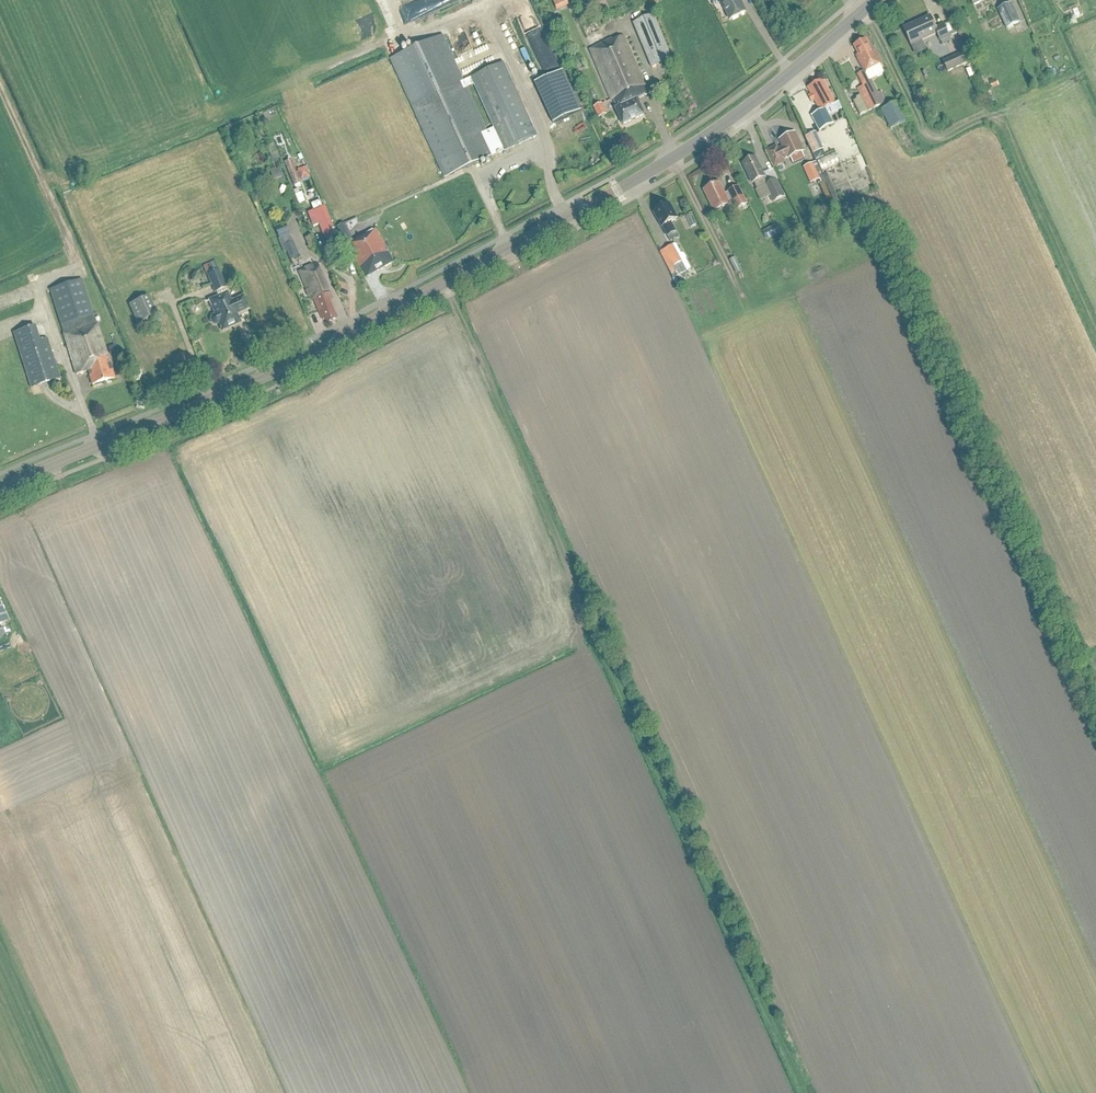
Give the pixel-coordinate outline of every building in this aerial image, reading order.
[(428,11),(455,0),(423,0),(428,11)] [(712,4),(719,1),(729,22),(746,14),(740,0),(710,0),(712,4)] [(997,12),(1003,23),(1006,31),(1020,24),(1011,5),(997,12)] [(621,18),(637,17),(636,9),(620,11),(621,18)] [(633,24),(650,68),(671,60),(654,16),(633,24)] [(935,29),(930,17),(903,29),(911,47),(937,34),(940,42),(949,38),(944,26),(935,29)] [(461,32),(474,26),(472,21),(459,27),(461,32)] [(506,37),(516,32),(513,25),(502,30),(506,37)] [(445,179),(504,152),(537,137),(504,64),(464,82),(443,36),(391,59),(412,106),(445,179)] [(612,39),(590,51),(611,101),(613,100),(617,109),(615,109),(623,126),(644,116),(637,100),(648,95),(623,37),(613,42),(612,39)] [(866,40),(853,47),(859,58),(857,59),(865,75),(883,66),(874,50),(873,51),(871,48),(870,48),(866,40)] [(962,44),(971,61),(982,56),(977,44),(972,46),(969,40),(962,44)] [(967,63),(963,53),(962,54),(943,63),(948,72),(967,63)] [(966,71),(970,79),(974,77),(970,69),(966,71)] [(860,83),(862,87),(857,90),(868,112),(886,103),(881,93),(878,94),(870,78),(860,83)] [(821,83),(820,82),(808,89),(820,112),(811,117),(820,132),(833,125),(825,109),(835,104),(823,82),(821,83)] [(598,102),(592,88),(585,91),(591,105),(598,102)] [(535,100),(540,113),(558,106),(553,93),(535,100)] [(891,129),(908,120),(898,102),(881,111),(891,129)] [(594,109),(599,119),(606,115),(602,105),(594,109)] [(804,138),(812,155),(813,155),(815,160),(823,157),(821,151),(822,150),(815,133),(804,138)] [(776,149),(768,153),(774,167),(783,163),(782,160),(788,157),(789,159),(790,158),(793,166),(805,160),(801,153),(802,152),(794,135),(781,141),(785,149),(778,152),(776,149)] [(832,163),(845,157),(841,147),(827,153),(832,163)] [(272,161),(274,167),(280,165),(277,159),(272,161)] [(755,159),(743,165),(752,184),(753,184),(757,191),(765,187),(773,203),(785,197),(777,181),(768,185),(764,178),(765,178),(755,159)] [(300,184),(291,161),(285,163),(294,187),(300,184)] [(824,184),(815,163),(802,168),(809,185),(819,180),(821,185),(824,184)] [(310,179),(306,168),(298,171),(301,182),(310,179)] [(719,183),(703,191),(712,209),(714,212),(722,208),(730,205),(729,204),(733,203),(728,193),(725,194),(719,183)] [(738,188),(728,193),(733,203),(736,209),(746,205),(738,188)] [(299,204),(305,201),(302,193),(295,196),(299,204)] [(323,208),(320,202),(311,205),(314,211),(307,214),(313,228),(319,226),(325,241),(327,240),(327,242),(335,239),(334,237),(337,236),(325,207),(323,208)] [(677,219),(669,205),(654,213),(667,237),(670,243),(679,238),(670,223),(677,219)] [(767,241),(779,235),(775,226),(763,232),(767,241)] [(348,245),(366,279),(394,263),(375,230),(348,245)] [(285,249),(289,259),(297,256),(292,246),(285,249)] [(681,254),(678,256),(672,246),(660,252),(671,274),(674,273),(677,277),(690,269),(685,260),(685,258),(684,255),(681,254)] [(742,272),(734,258),(728,261),(736,275),(742,272)] [(224,288),(225,288),(218,271),(217,271),(213,262),(202,267),(213,294),(214,293),(216,297),(226,293),(224,288)] [(326,319),(327,323),(337,319),(330,301),(333,300),(317,265),(299,273),(311,301),(314,300),(323,321),(326,319)] [(96,325),(81,280),(49,291),(64,335),(63,335),(76,376),(88,372),(92,386),(114,379),(97,324),(96,325)] [(227,293),(226,293),(216,297),(207,302),(213,316),(211,316),(209,319),(209,322),(210,324),(212,326),(215,327),(217,326),(221,333),(240,324),(236,316),(249,310),(242,296),(231,301),(227,293)] [(156,316),(148,297),(128,306),(136,324),(156,316)] [(0,319),(0,337),(15,333),(9,316),(0,319)] [(31,389),(60,380),(47,340),(39,342),(35,327),(13,334),(31,389)] [(9,622),(0,603),(0,626),(9,622)]
